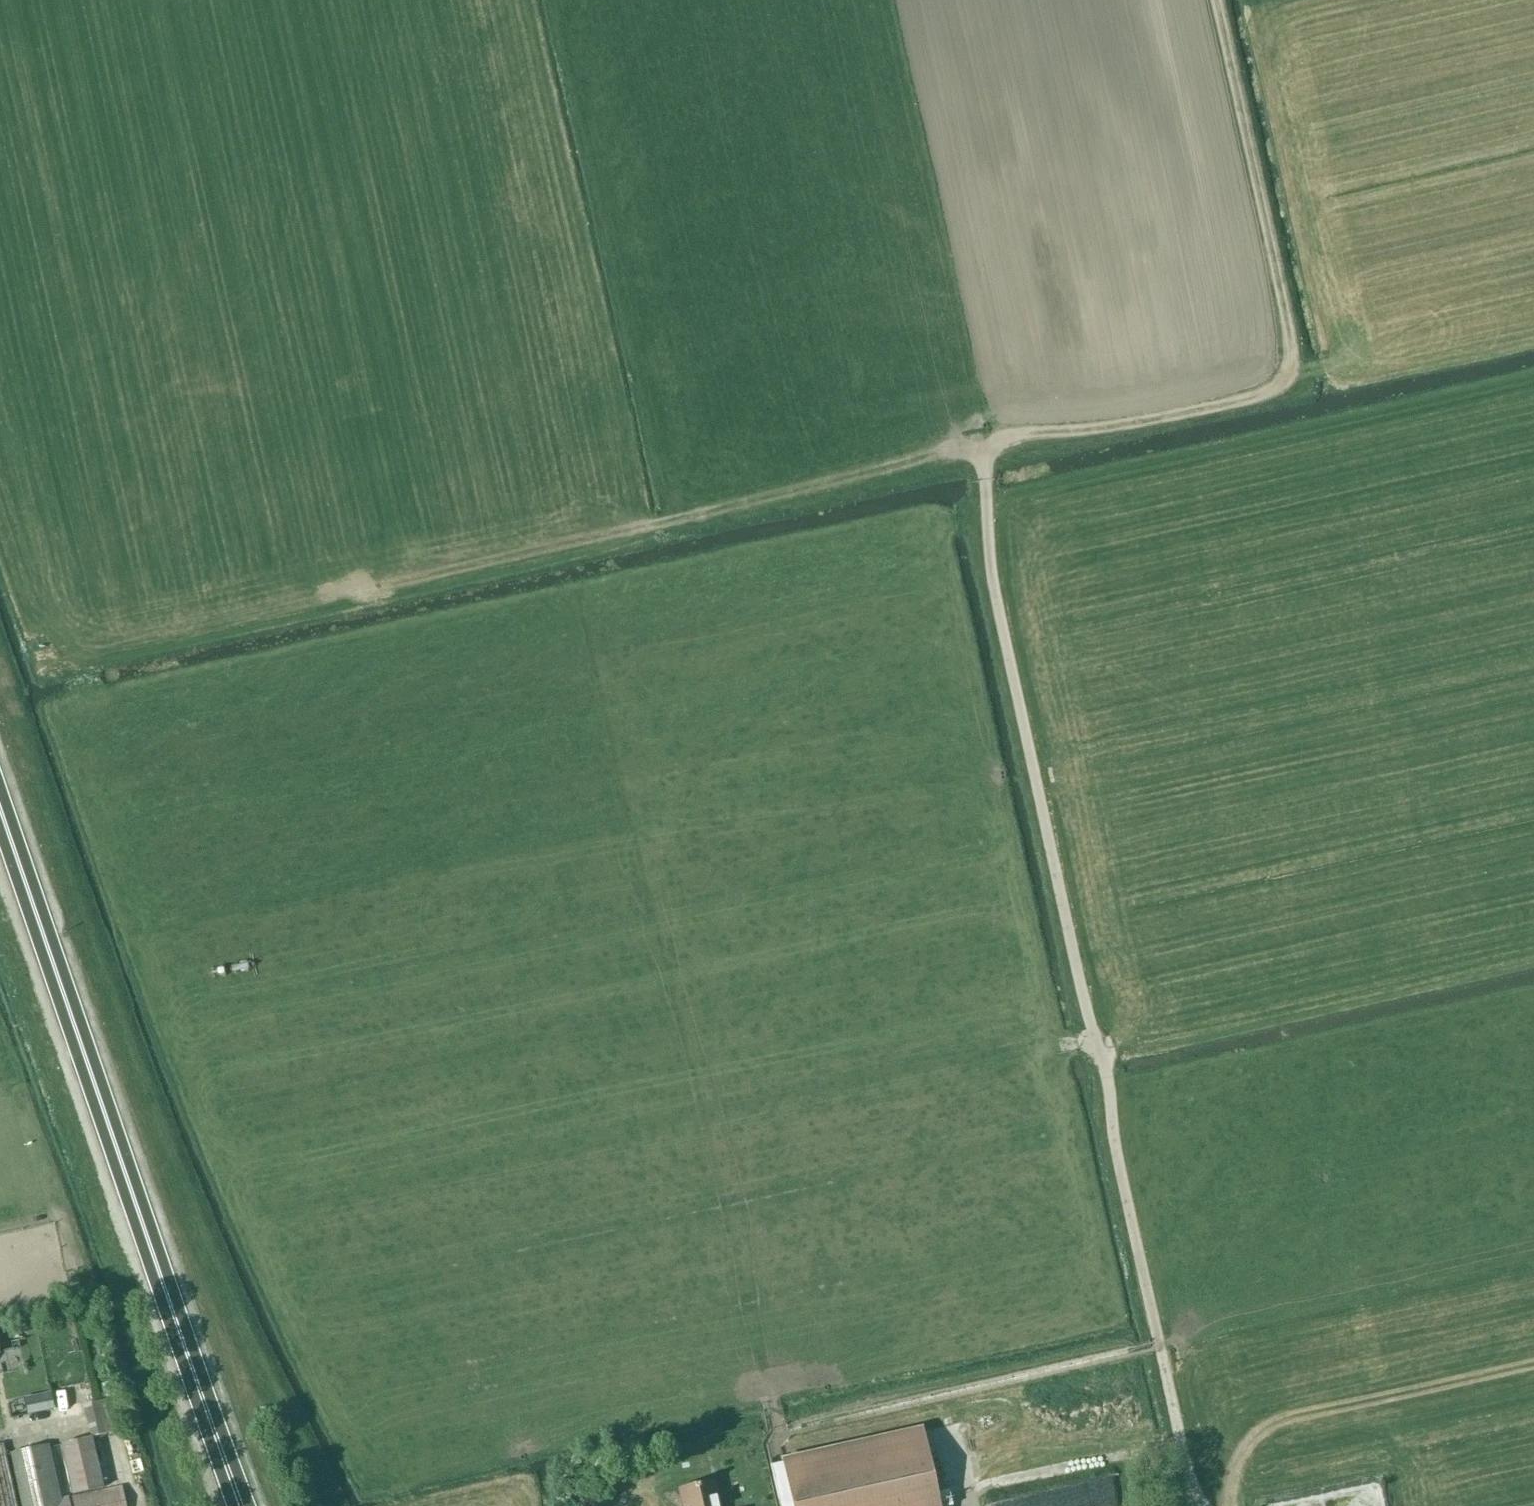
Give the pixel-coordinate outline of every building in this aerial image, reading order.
[(22,1328),(23,1334),(36,1331),(34,1322),(33,1322),(21,1324),(22,1328)] [(112,1433),(104,1400),(83,1405),(90,1438),(112,1433)] [(923,1428),(770,1462),(779,1505),(940,1505),(923,1428)] [(72,1494),(103,1488),(91,1438),(61,1445),(72,1494)] [(3,1444),(0,1444),(0,1505),(16,1505),(5,1454),(3,1444)] [(121,1486),(45,1502),(34,1448),(10,1453),(22,1505),(126,1505),(121,1486)] [(614,1481),(618,1493),(636,1487),(632,1475),(614,1481)] [(715,1481),(678,1489),(681,1505),(720,1505),(715,1481)]
